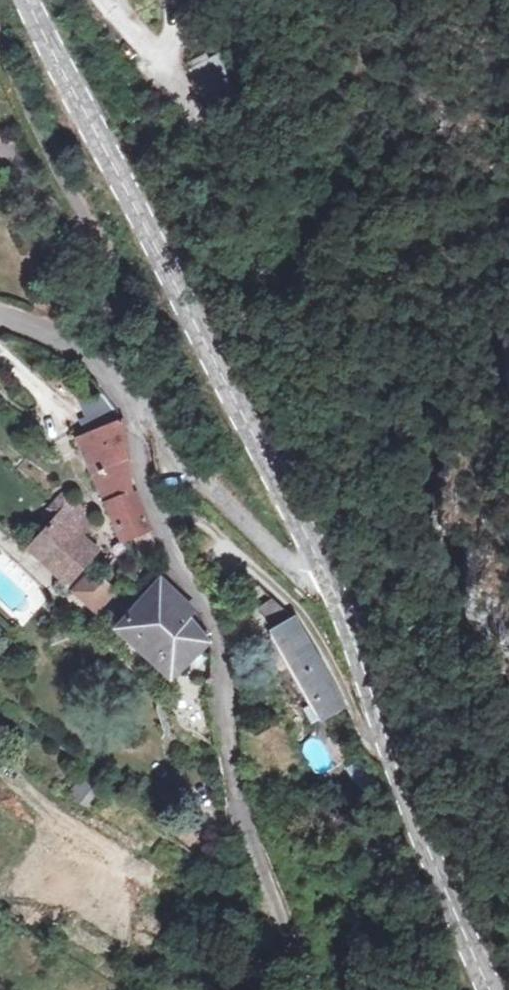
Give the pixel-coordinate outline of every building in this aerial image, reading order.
[(244,90),(237,55),(210,59),(216,95),(244,90)] [(85,413),(111,400),(102,390),(98,387),(77,397),(85,413)] [(131,461),(123,412),(111,400),(85,413),(93,429),(78,438),(124,535),(140,530),(154,526),(135,484),(131,461)] [(79,499),(34,549),(72,584),(103,547),(87,533),(99,517),(79,499)] [(154,526),(140,530),(152,556),(164,551),(154,526)] [(98,572),(82,593),(103,611),(120,591),(98,572)] [(158,589),(151,599),(126,630),(179,681),(211,647),(189,616),(195,608),(172,585),(164,578),(158,589)] [(295,620),(272,597),(256,612),(272,631),(327,720),(348,706),(295,620)] [(322,769),(329,753),(308,744),(301,760),(322,769)] [(71,791),(85,806),(97,794),(83,779),(71,791)]
